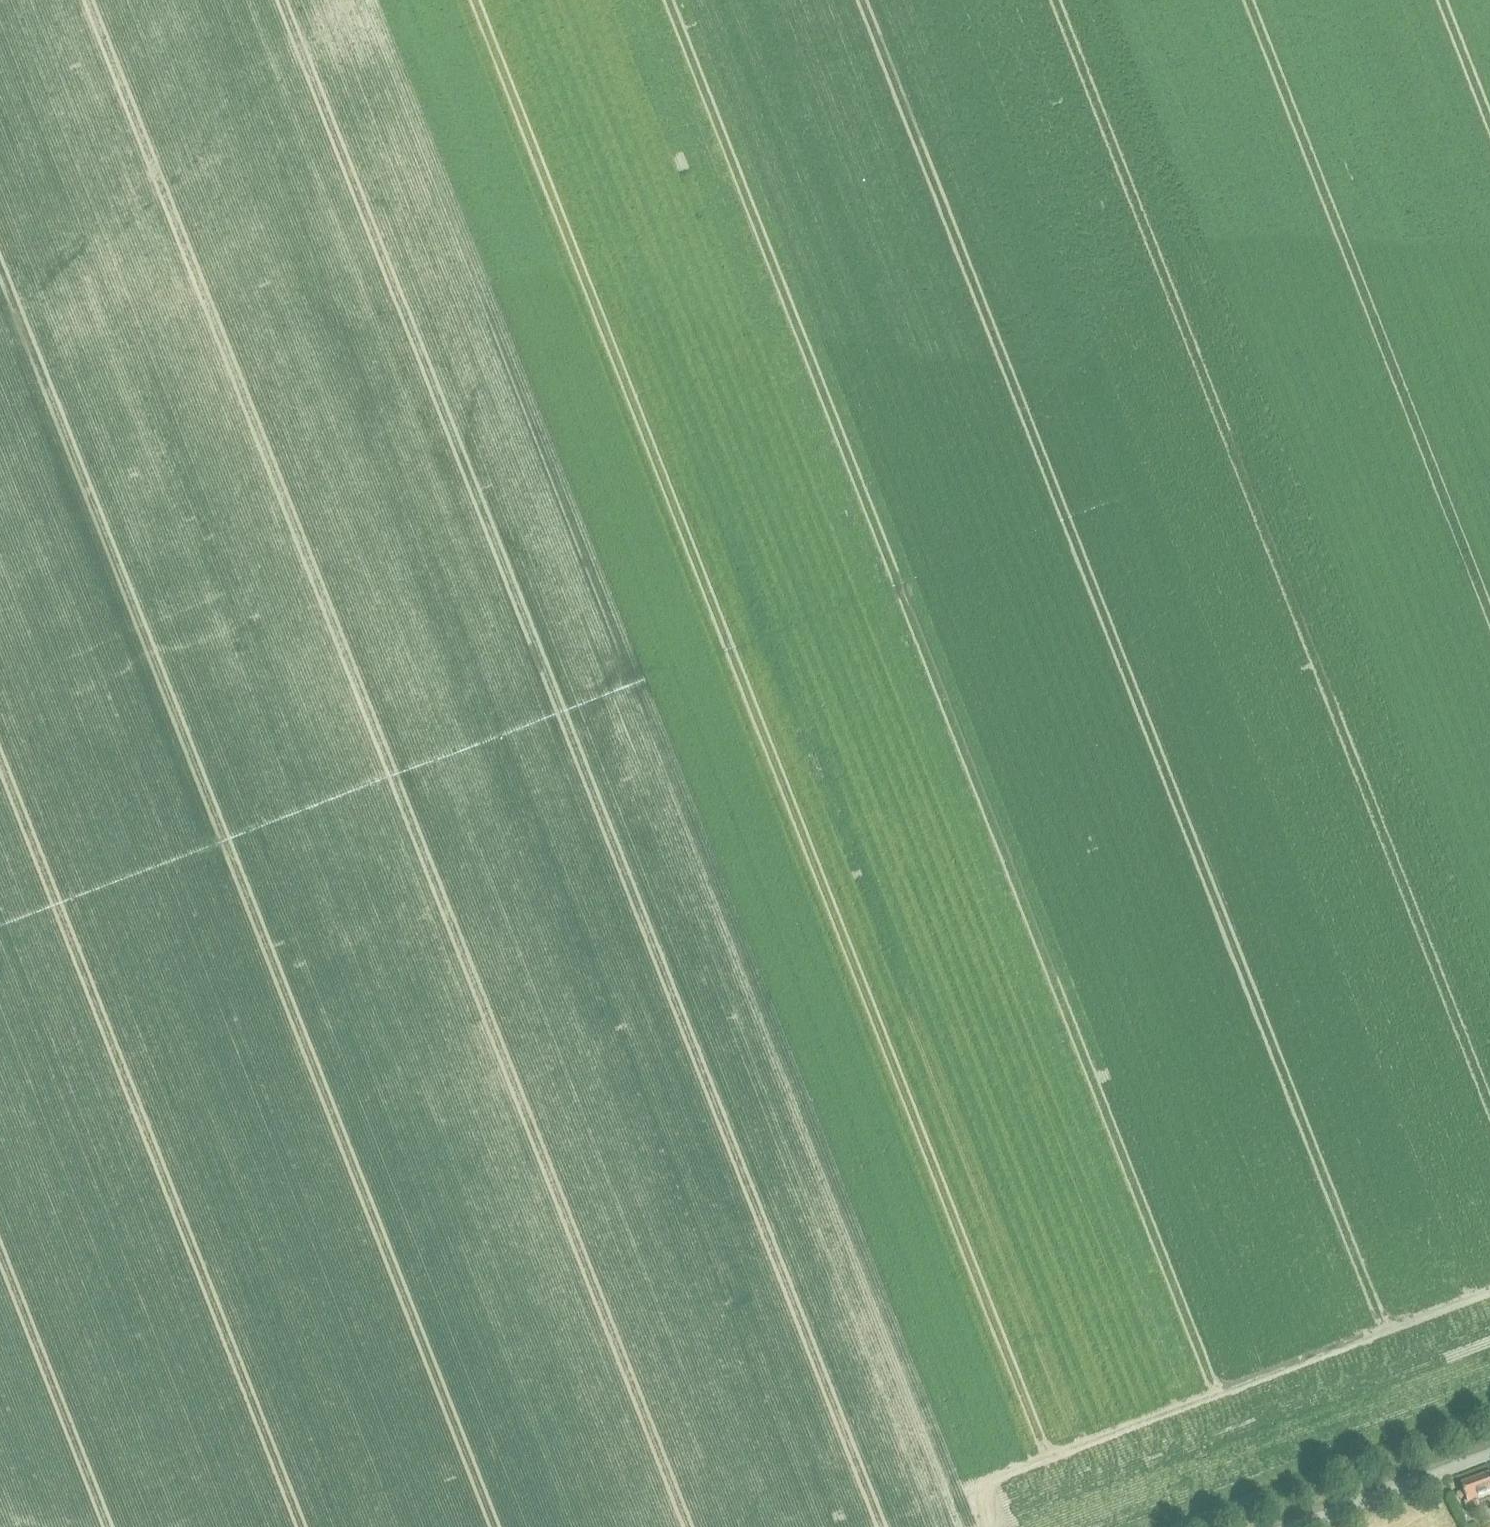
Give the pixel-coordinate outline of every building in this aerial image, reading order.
[(1489,1496),(1489,1476),(1461,1486),(1463,1493),(1457,1495),(1460,1501),(1465,1499),(1469,1508),(1474,1507),(1472,1502),(1489,1496)]
